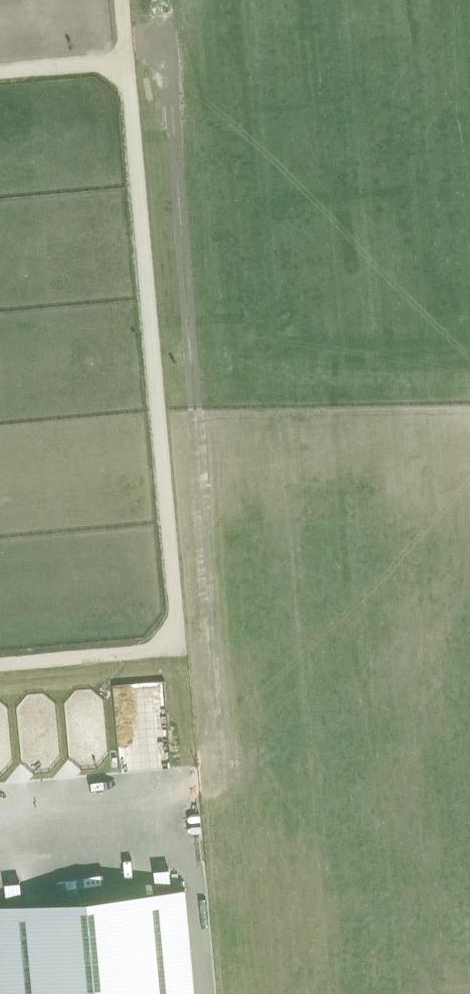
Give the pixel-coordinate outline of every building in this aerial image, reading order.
[(0,905),(0,925),(6,993),(190,993),(181,890),(186,890),(186,888),(171,890),(169,868),(156,869),(158,891),(21,903),(20,882),(6,883),(8,904),(0,905)]
